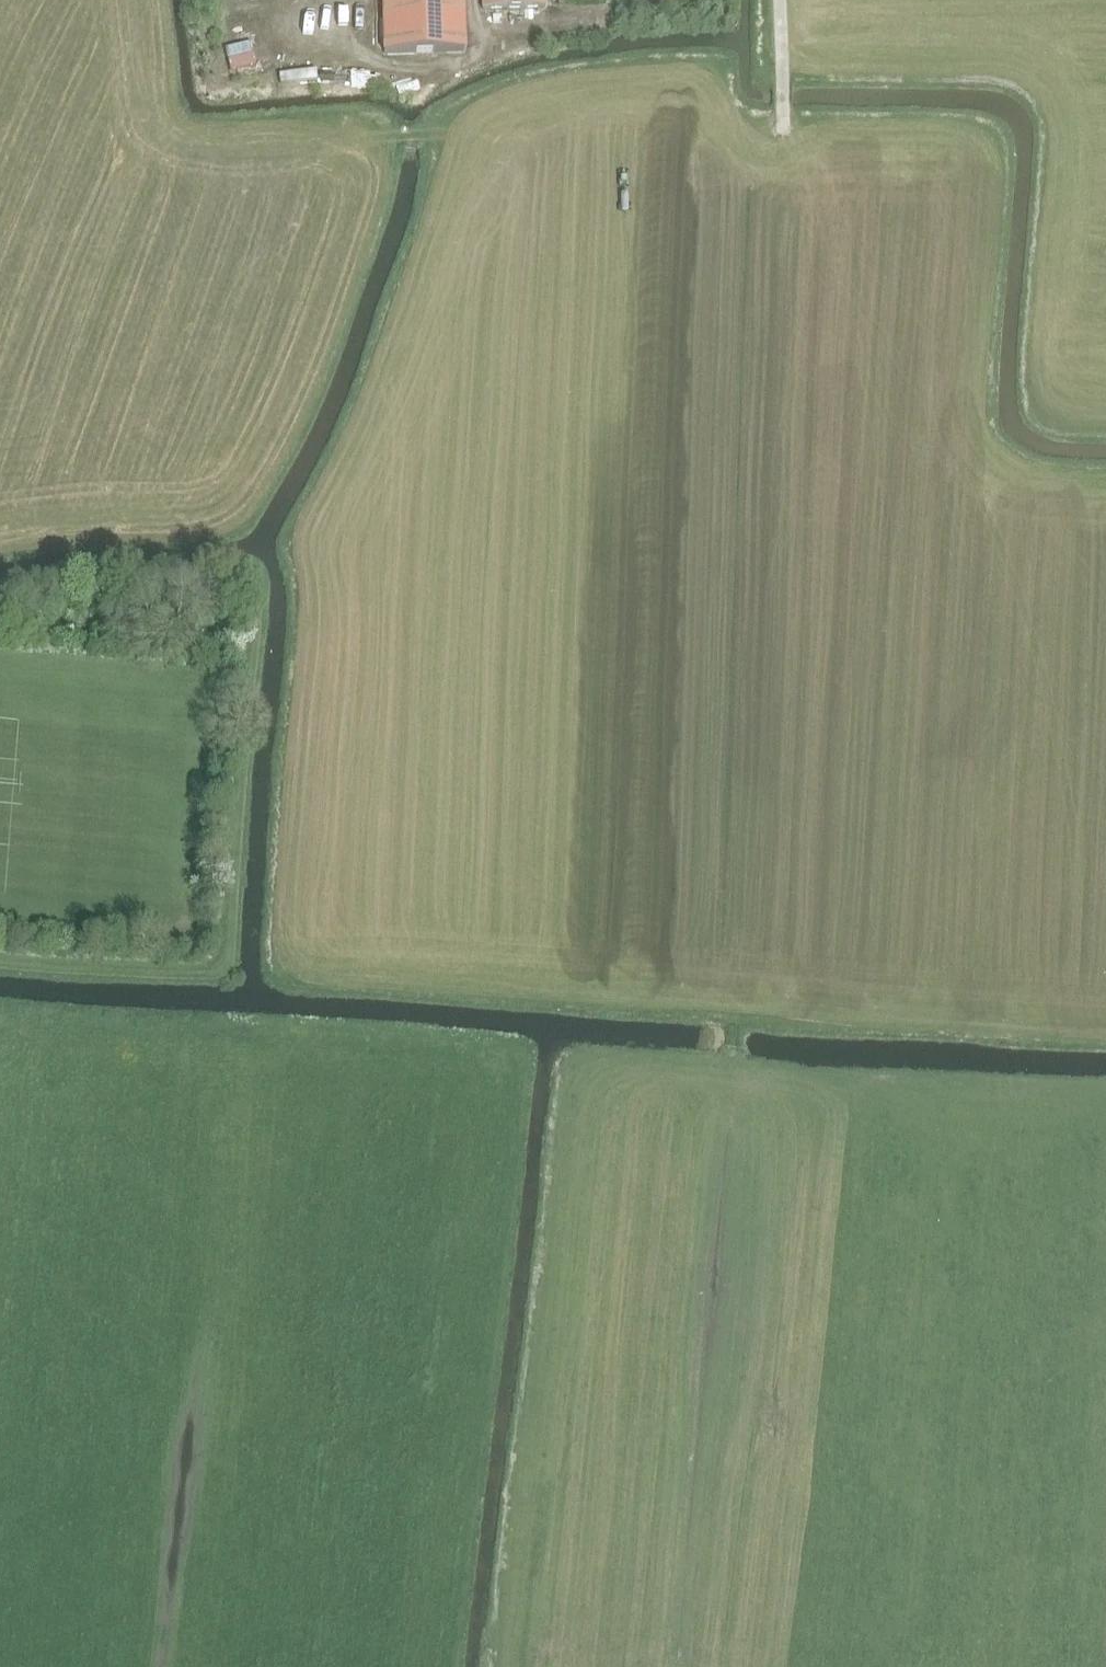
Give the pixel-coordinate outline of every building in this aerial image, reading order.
[(255,10),(271,7),(270,0),(253,0),(255,10)] [(465,51),(464,0),(383,0),(384,53),(465,51)] [(483,9),(546,7),(546,0),(483,0),(483,9)]
